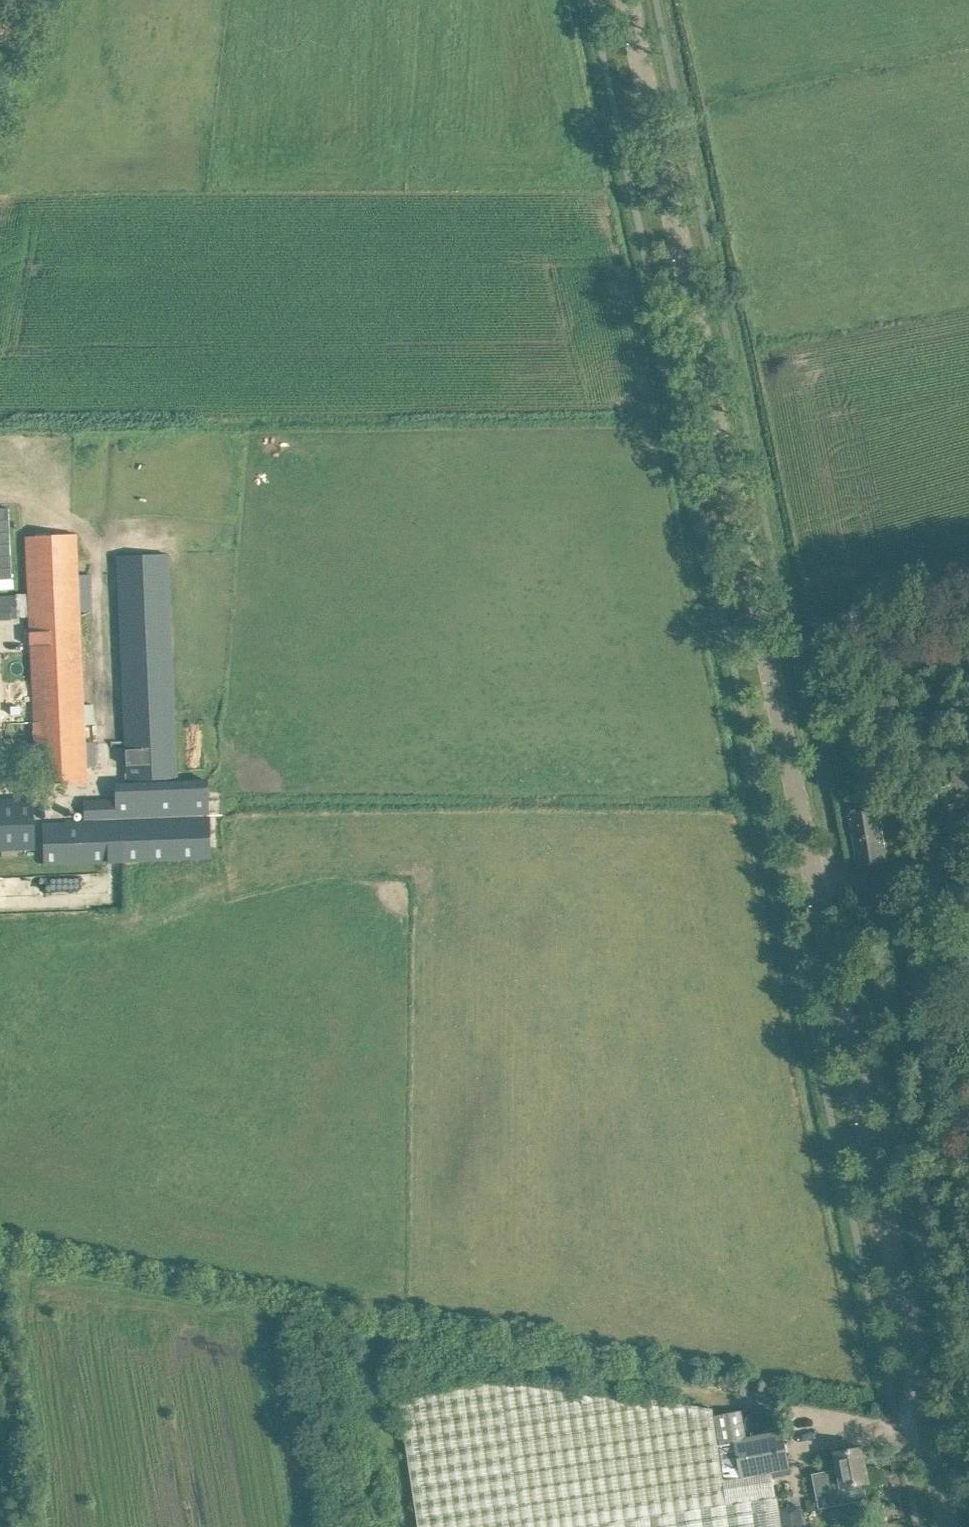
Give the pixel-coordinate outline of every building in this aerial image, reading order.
[(25,536),(36,784),(86,782),(85,765),(94,765),(93,742),(84,743),(84,723),(92,723),(91,710),(83,710),(79,611),(91,611),(89,573),(77,574),(75,534),(25,536)] [(126,780),(176,778),(167,554),(116,557),(126,780)] [(10,596),(0,596),(0,619),(10,619),(10,596)] [(950,772),(954,799),(968,796),(968,769),(950,772)] [(210,862),(208,821),(207,787),(113,791),(114,809),(83,810),(84,823),(42,823),(43,865),(210,862)] [(34,849),(32,798),(0,799),(0,850),(1,850),(2,857),(18,856),(18,849),(34,849)] [(887,856),(884,842),(879,810),(849,814),(857,861),(887,856)] [(799,1506),(780,1509),(778,1497),(776,1498),(772,1470),(740,1477),(734,1441),(718,1444),(714,1416),(713,1409),(500,1376),(398,1390),(419,1526),(803,1526),(799,1506)] [(742,1410),(714,1416),(718,1444),(734,1441),(748,1439),(742,1410)] [(789,1467),(782,1432),(748,1439),(734,1441),(740,1477),(772,1470),(789,1467)] [(823,1473),(814,1474),(817,1490),(826,1488),(830,1506),(852,1502),(868,1498),(865,1482),(868,1482),(864,1461),(861,1448),(836,1453),(839,1470),(823,1473)]
